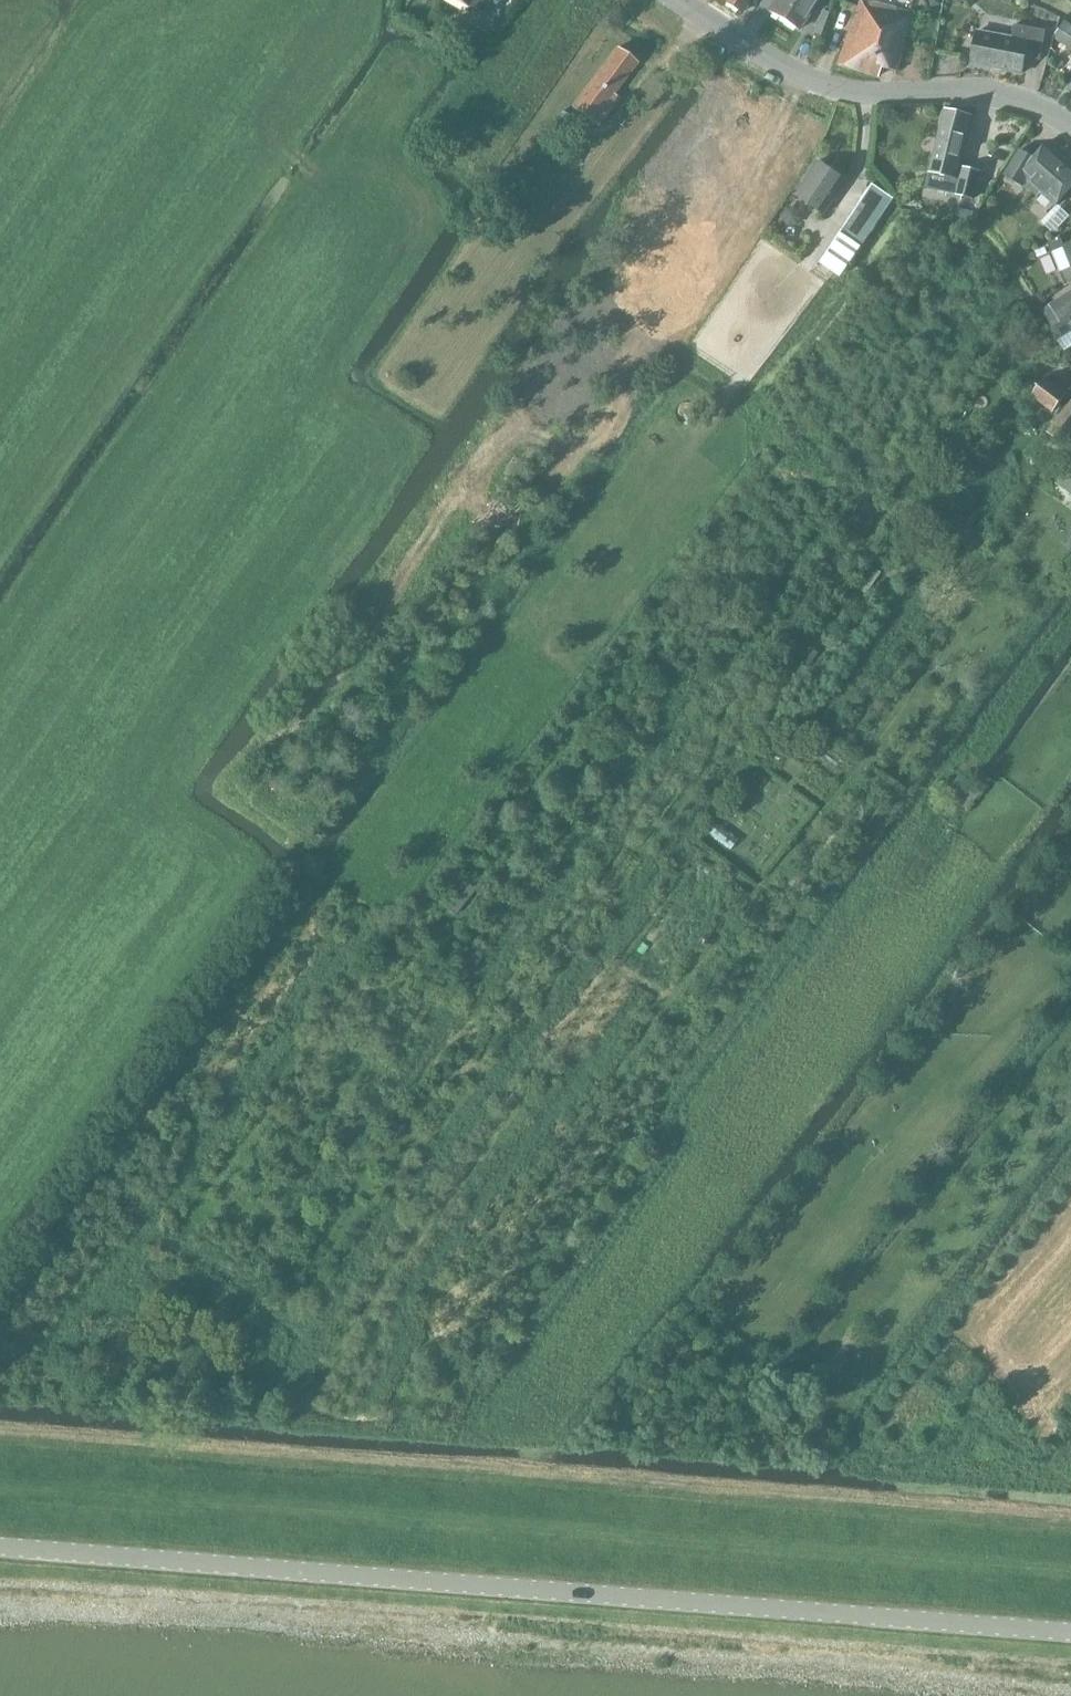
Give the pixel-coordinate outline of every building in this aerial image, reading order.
[(468,6),(469,4),(482,12),(489,0),(457,0),(468,6)] [(742,13),(750,0),(722,0),(742,13)] [(768,10),(799,30),(818,0),(774,0),(768,10)] [(837,65),(878,77),(881,67),(897,72),(912,12),(864,0),(860,0),(837,65)] [(972,64),(1022,73),(1025,57),(1041,60),(1046,30),(1014,24),(1012,37),(978,31),(972,64)] [(1070,62),(1070,35),(1056,27),(1049,41),(1062,48),(1058,55),(1070,62)] [(572,107),(597,127),(619,99),(613,95),(637,64),(618,49),(572,107)] [(930,173),(949,178),(945,191),(974,198),(980,171),(959,166),(971,117),(946,111),(930,173)] [(1005,175),(1023,186),(1024,184),(1027,179),(1042,192),(1056,205),(1070,188),(1070,163),(1047,142),(1035,156),(1021,148),(1016,157),(1005,175)] [(818,163),(795,195),(823,215),(846,182),(818,163)] [(820,262),(841,276),(894,197),(873,183),(820,262)] [(1049,243),(1060,271),(1060,272),(1065,285),(1070,283),(1070,243),(1065,245),(1060,235),(1049,243)] [(1043,309),(1054,327),(1070,317),(1070,291),(1043,309)] [(1051,329),(1058,341),(1070,333),(1070,317),(1054,327),(1051,329)] [(1032,395),(1053,411),(1067,394),(1046,377),(1032,395)] [(671,419),(690,414),(687,401),(668,405),(671,419)] [(1063,443),(1070,432),(1070,402),(1048,431),(1063,443)] [(1069,459),(1062,468),(1066,472),(1057,484),(1070,494),(1070,460),(1069,459)]
